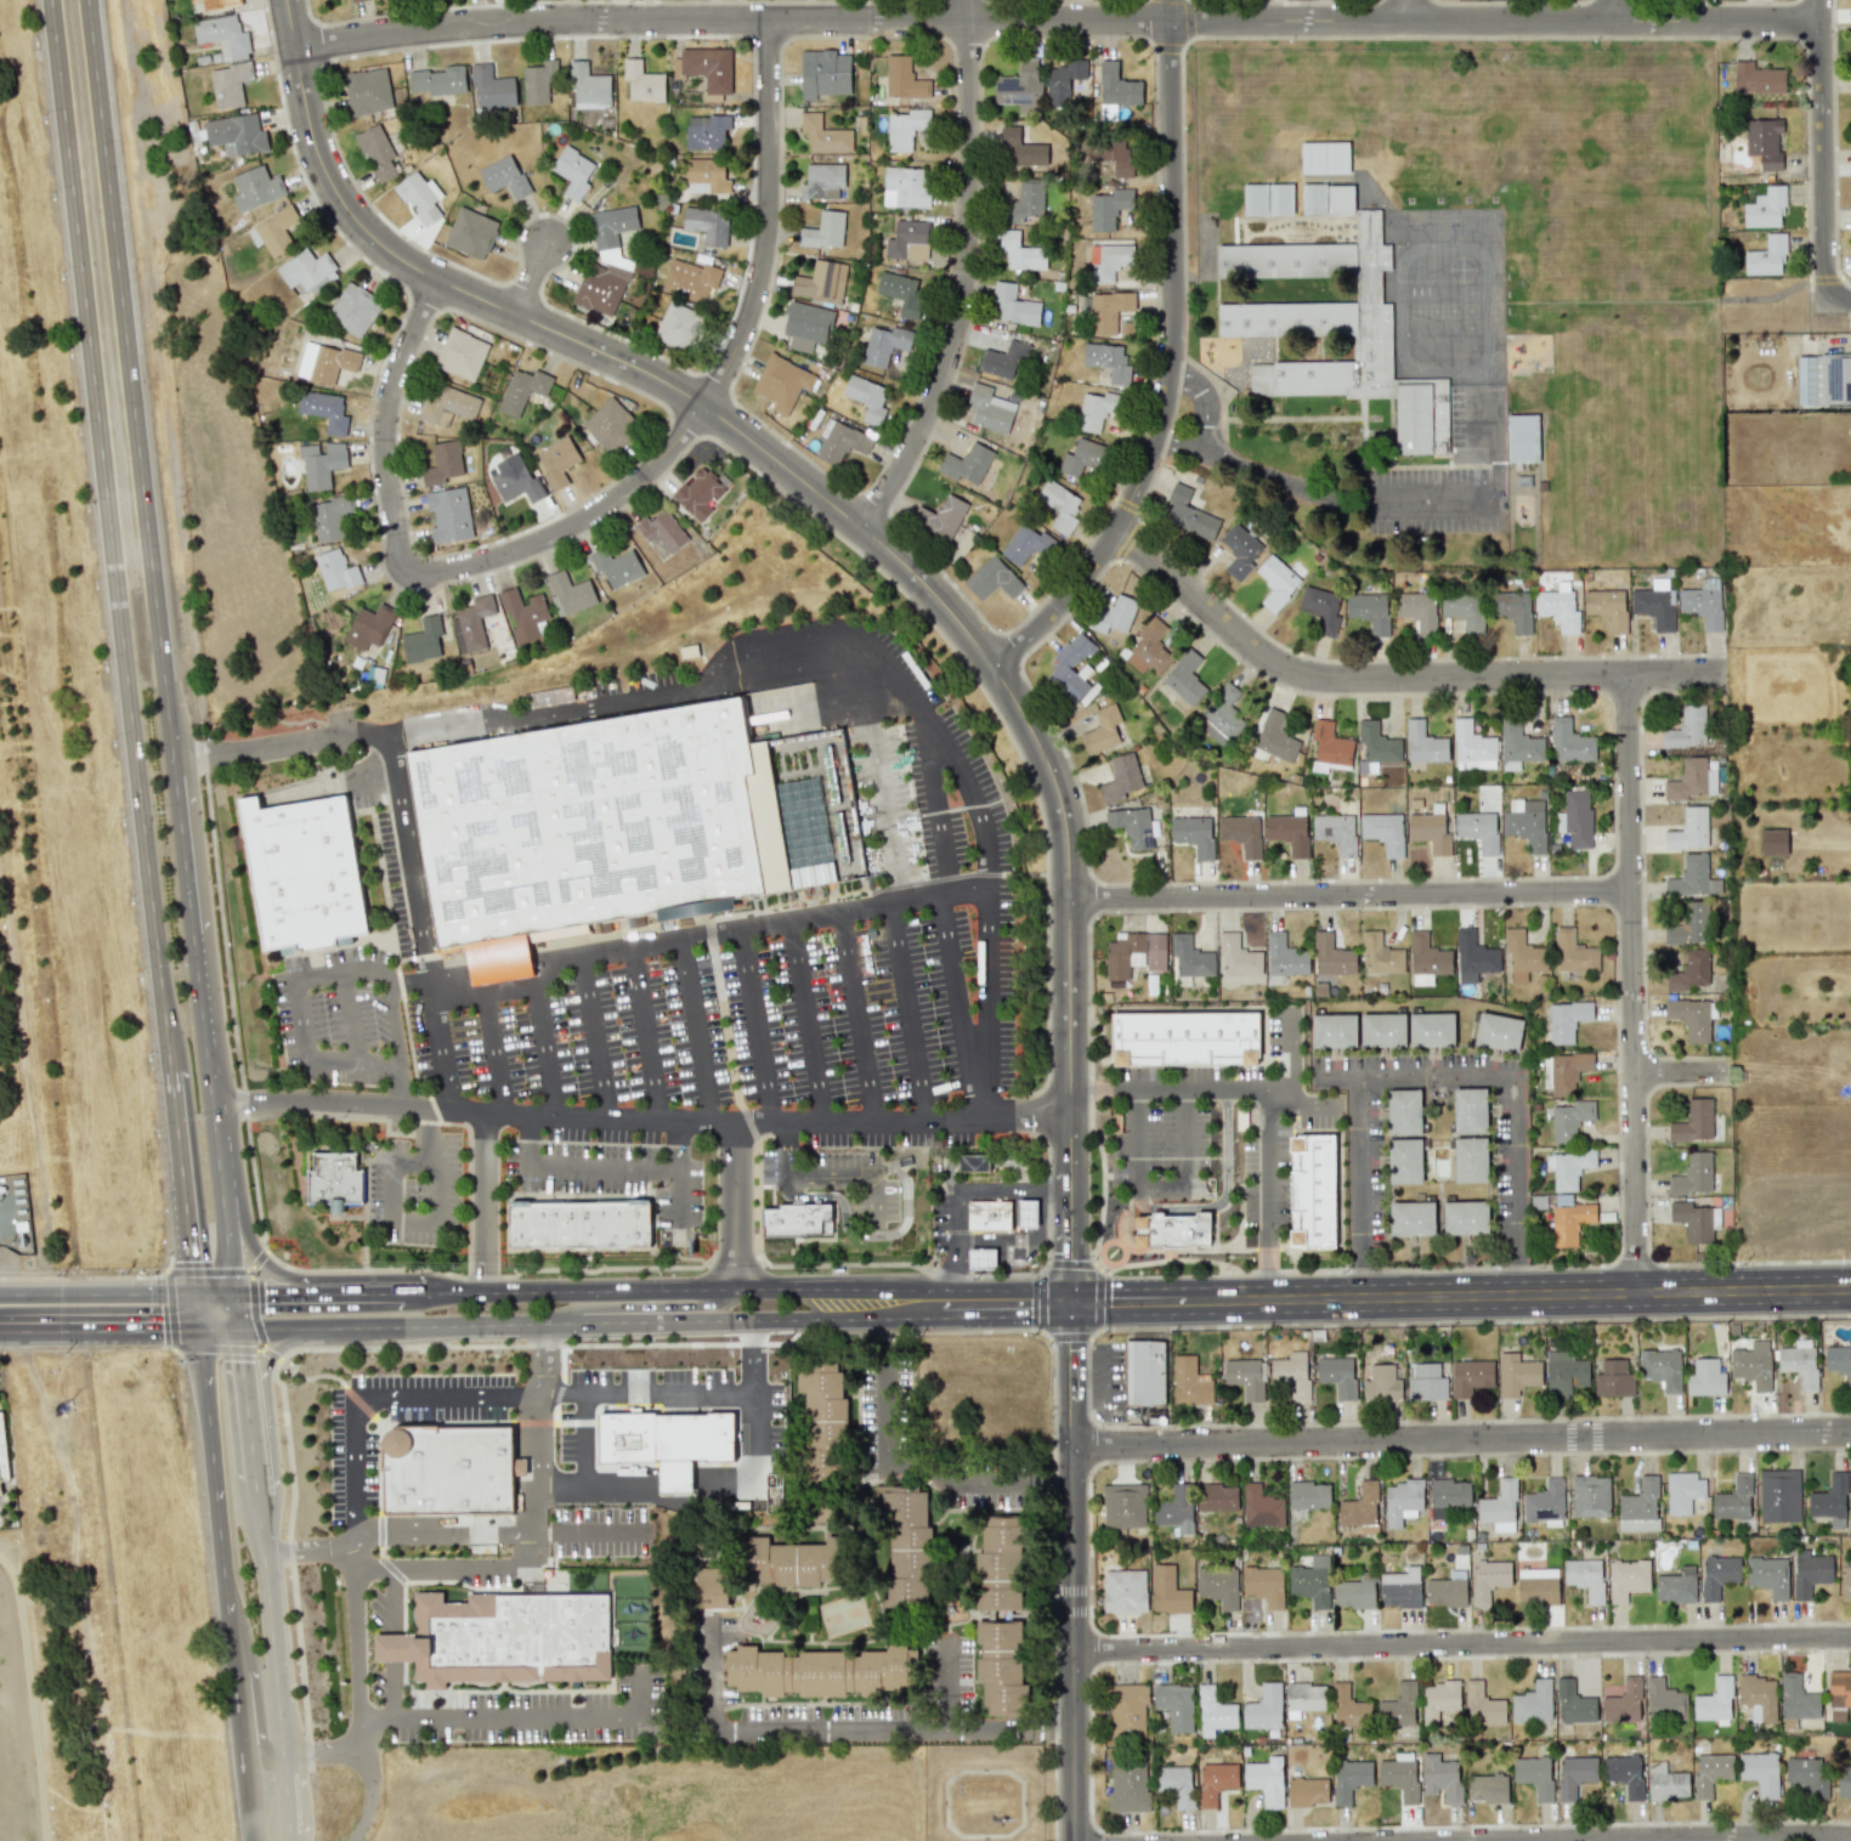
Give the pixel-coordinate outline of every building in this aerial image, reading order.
[(241,4),(240,0),(190,0),(190,3),(201,1),(203,10),(241,4)] [(221,61),(250,58),(246,30),(239,31),(236,15),(193,20),(195,43),(218,40),(221,61)] [(730,94),(731,49),(680,48),(680,58),(672,58),(672,78),(684,79),(684,74),(705,75),(704,93),(730,94)] [(850,94),(850,51),(802,51),(802,99),(816,99),(816,94),(850,94)] [(886,55),(886,96),(929,97),(929,80),(911,80),(911,56),(886,55)] [(628,101),(664,101),(664,73),(641,73),(641,58),(623,58),(623,81),(629,81),(628,101)] [(994,77),(994,104),(1018,103),(1018,113),(1042,113),(1041,58),(1019,58),(1019,76),(994,77)] [(548,104),(548,77),(554,77),(553,60),(542,60),(542,66),(522,66),(523,105),(548,104)] [(610,75),(589,75),(589,60),(572,60),(572,108),(610,108),(610,75)] [(1048,67),(1047,107),(1069,107),(1069,79),(1086,79),(1086,60),(1065,60),(1065,67),(1048,67)] [(208,69),(216,110),(244,105),(239,80),(251,78),(248,62),(208,69)] [(1784,93),(1785,68),(1753,68),(1753,62),(1734,62),(1733,92),(1784,93)] [(515,106),(514,77),(491,77),(491,63),(472,63),(474,107),(515,106)] [(408,71),(409,91),(428,90),(428,95),(465,93),(464,65),(444,66),(444,70),(408,71)] [(393,108),(385,66),(342,75),(351,117),(393,108)] [(887,152),(912,152),(912,129),(930,130),(931,109),(907,108),(907,114),(887,114),(887,152)] [(852,129),(821,129),(821,112),(800,112),(800,133),(808,133),(807,151),(852,152),(852,129)] [(204,120),(207,146),(222,144),(224,156),(268,151),(265,129),(258,130),(256,114),(204,120)] [(686,150),(724,149),(724,129),(730,128),(730,115),(686,116),(686,150)] [(1780,171),(1779,132),(1782,132),(1782,119),(1745,120),(1746,155),(1760,155),(1760,171),(1780,171)] [(377,184),(397,175),(389,159),(394,156),(378,123),(354,134),(377,184)] [(1046,143),(1020,144),(1020,125),(1001,125),(1002,166),(1047,165),(1046,143)] [(1086,161),(1112,160),(1113,176),(1131,176),(1131,148),(1115,148),(1115,140),(1086,140),(1086,161)] [(1349,173),(1348,142),(1301,143),(1301,174),(1349,173)] [(569,180),(561,193),(577,203),(590,182),(586,180),(596,163),(564,145),(550,169),(569,180)] [(506,184),(514,200),(530,193),(511,153),(477,169),(488,193),(506,184)] [(730,192),(729,179),(723,179),(723,157),(686,158),(686,193),(730,192)] [(845,187),(844,163),(806,164),(806,184),(800,184),(800,200),(839,199),(839,188),(845,187)] [(231,176),(238,193),(232,195),(239,213),(286,194),(279,175),(268,179),(263,164),(231,176)] [(929,208),(930,178),(923,177),(923,168),(884,167),(882,206),(929,208)] [(443,195),(430,178),(424,182),(415,170),(394,186),(424,226),(441,213),(433,202),(443,195)] [(1004,200),(1004,222),(1044,221),(1043,179),(1018,180),(1019,200),(1004,200)] [(1243,184),(1244,216),(1293,215),(1293,183),(1243,184)] [(1302,215),(1326,215),(1326,184),(1302,184),(1302,215)] [(1784,184),(1765,185),(1765,194),(1754,195),(1754,203),(1743,203),(1743,227),(1781,226),(1780,214),(1785,214),(1784,184)] [(1328,185),(1327,214),(1353,215),(1354,186),(1328,185)] [(1116,231),(1115,209),(1134,208),(1133,188),(1110,189),(1111,195),(1090,195),(1091,232),(1116,231)] [(253,227),(272,258),(294,244),(287,233),(302,224),(290,204),(253,227)] [(446,246),(483,260),(499,221),(461,206),(446,246)] [(590,211),(594,249),(618,247),(617,232),(638,229),(635,206),(590,211)] [(682,230),(703,230),(702,246),(726,247),(727,210),(683,208),(682,230)] [(1354,244),(1217,244),(1217,277),(1356,277),(1356,303),(1218,303),(1218,336),(1353,335),(1353,361),(1249,362),(1249,395),(1345,394),(1345,397),(1395,397),(1395,382),(1391,382),(1391,303),(1381,303),(1381,270),(1390,270),(1390,244),(1380,244),(1380,209),(1354,209),(1354,244)] [(798,228),(798,246),(842,248),(843,211),(819,210),(819,228),(798,228)] [(885,238),(884,258),(927,259),(929,222),(894,220),(894,239),(885,238)] [(1007,269),(1046,269),(1046,245),(1029,246),(1029,230),(999,230),(999,250),(1006,250),(1007,269)] [(1744,274),(1784,275),(1784,233),(1765,233),(1765,251),(1744,250),(1744,274)] [(1135,244),(1099,245),(1099,263),(1091,263),(1091,285),(1136,283),(1135,244)] [(289,288),(301,281),(310,295),(339,275),(324,253),(314,259),(306,248),(275,268),(289,288)] [(722,269),(702,263),(701,267),(671,258),(661,289),(703,303),(709,287),(716,289),(722,269)] [(812,277),(794,275),(791,296),(841,302),(846,263),(814,259),(812,277)] [(630,271),(608,263),(606,268),(589,261),(574,303),(613,317),(630,271)] [(925,282),(881,270),(875,292),(902,300),(898,315),(915,320),(925,282)] [(326,319),(363,338),(383,300),(346,281),(326,319)] [(998,321),(1038,325),(1041,303),(1014,300),(1016,283),(995,281),(992,301),(1000,302),(998,321)] [(1090,335),(1118,335),(1118,310),(1134,311),(1135,293),(1090,293),(1090,335)] [(652,337),(686,353),(704,316),(670,300),(652,337)] [(811,353),(813,342),(827,344),(833,309),(788,301),(782,335),(790,336),(788,349),(811,353)] [(434,366),(473,382),(489,343),(450,327),(434,366)] [(862,363),(886,368),(891,347),(910,351),(914,332),(891,327),(891,331),(870,327),(862,363)] [(1029,346),(989,333),(978,370),(1017,382),(1029,346)] [(334,384),(337,368),(356,372),(361,354),(298,340),(290,374),(334,384)] [(1083,366),(1110,367),(1109,384),(1130,385),(1131,364),(1123,364),(1124,345),(1084,344),(1083,366)] [(752,392),(774,401),(771,410),(787,417),(800,386),(810,391),(817,374),(768,354),(752,392)] [(1797,404),(1850,404),(1850,356),(1797,356),(1797,404)] [(528,390),(546,397),(553,377),(534,369),(531,375),(513,368),(497,410),(517,418),(528,390)] [(886,388),(849,374),(841,395),(866,404),(860,420),(879,427),(887,406),(880,403),(886,388)] [(419,418),(445,428),(451,413),(472,420),(480,399),(432,381),(419,418)] [(1397,454),(1449,453),(1448,381),(1395,381),(1397,454)] [(1015,403),(990,396),(992,387),(973,382),(967,402),(976,405),(971,424),(1007,434),(1015,403)] [(327,416),(325,434),(342,436),(348,397),(299,390),(296,412),(327,416)] [(1080,394),(1077,431),(1101,433),(1103,412),(1116,413),(1118,393),(1103,392),(1102,396),(1080,394)] [(639,426),(611,396),(582,423),(610,453),(639,426)] [(1538,462),(1538,414),(1506,415),(1507,462),(1538,462)] [(815,457),(837,467),(847,446),(866,455),(874,438),(832,419),(815,457)] [(552,491),(569,484),(562,468),(580,461),(569,437),(535,452),(552,491)] [(1072,454),(1063,452),(1057,472),(1078,479),(1083,463),(1100,468),(1107,447),(1078,437),(1072,454)] [(459,440),(431,443),(434,467),(421,468),(422,482),(463,478),(459,440)] [(936,471),(956,481),(959,476),(979,486),(995,452),(971,440),(961,460),(945,452),(936,471)] [(306,491),(330,489),(329,470),(347,468),(345,442),(321,443),(321,444),(298,446),(299,457),(303,456),(306,491)] [(493,464),(498,473),(490,477),(503,502),(523,492),(529,504),(546,495),(536,475),(530,477),(517,452),(493,464)] [(712,509),(709,505),(725,488),(701,465),(671,497),(699,523),(712,509)] [(1049,526),(1067,537),(1077,519),(1071,516),(1081,499),(1047,478),(1036,497),(1045,503),(1041,510),(1054,518),(1049,526)] [(1212,541),(1221,519),(1186,504),(1192,490),(1174,482),(1166,501),(1172,504),(1165,521),(1212,541)] [(433,510),(435,526),(430,526),(432,543),(472,538),(466,487),(424,492),(426,510),(433,510)] [(917,505),(910,521),(950,540),(968,503),(947,493),(937,514),(917,505)] [(316,543),(345,538),(341,515),(352,513),(349,498),(310,504),(316,543)] [(668,554),(687,540),(666,509),(648,521),(645,517),(634,524),(647,543),(656,536),(668,554)] [(1223,569),(1238,582),(1255,564),(1250,560),(1262,547),(1235,522),(1218,540),(1235,555),(1223,569)] [(1032,549),(1047,559),(1058,542),(1042,532),(1039,535),(1020,523),(1001,554),(1021,567),(1032,549)] [(314,555),(326,593),(361,582),(356,564),(346,567),(339,547),(314,555)] [(611,588),(643,576),(633,549),(609,558),(605,547),(589,554),(597,575),(605,573),(611,588)] [(1259,602),(1271,613),(1309,572),(1295,559),(1287,568),(1271,553),(1254,571),(1272,588),(1259,602)] [(1023,586),(993,554),(963,582),(981,600),(997,584),(1011,599),(1023,586)] [(596,604),(589,579),(569,585),(564,569),(546,575),(552,594),(550,595),(557,616),(596,604)] [(1678,589),(1678,614),(1703,613),(1703,631),(1721,631),(1720,578),(1700,578),(1700,588),(1678,589)] [(1298,609),(1320,615),(1316,633),(1332,638),(1343,595),(1304,585),(1298,609)] [(542,593),(522,598),(518,586),(497,592),(504,617),(507,617),(515,645),(539,638),(534,622),(549,618),(542,593)] [(1626,633),(1625,589),(1583,591),(1584,615),(1608,615),(1608,634),(1626,633)] [(1630,590),(1631,615),(1653,615),(1654,632),(1674,632),(1673,589),(1630,590)] [(1579,634),(1579,610),(1573,610),(1573,590),(1561,591),(1536,591),(1536,616),(1558,616),(1559,634),(1579,634)] [(1492,591),(1491,617),(1513,617),(1513,634),(1530,635),(1531,592),(1492,591)] [(1434,592),(1393,593),(1394,618),(1417,617),(1418,638),(1436,637),(1434,592)] [(1086,627),(1105,634),(1108,626),(1126,633),(1138,601),(1116,593),(1108,613),(1094,607),(1086,627)] [(1347,618),(1371,617),(1371,637),(1388,636),(1387,593),(1346,594),(1347,618)] [(1441,617),(1463,617),(1464,634),(1483,634),(1482,593),(1441,595),(1441,617)] [(486,649),(480,616),(495,614),(492,594),(471,597),(473,606),(451,610),(459,654),(486,649)] [(367,642),(380,647),(393,611),(377,605),(374,613),(358,607),(344,642),(364,650),(367,642)] [(405,663),(443,656),(435,614),(419,617),(422,631),(400,635),(405,663)] [(1169,629),(1155,617),(1121,656),(1141,674),(1147,666),(1157,675),(1174,656),(1158,642),(1169,629)] [(1090,688),(1072,669),(1095,647),(1079,630),(1052,656),(1058,662),(1045,675),(1073,704),(1090,688)] [(1189,674),(1201,659),(1188,648),(1161,681),(1190,705),(1206,687),(1189,674)] [(1248,724),(1229,706),(1240,694),(1227,682),(1193,720),(1225,749),(1248,724)] [(404,746),(438,947),(765,890),(746,770),(757,767),(743,689),(404,746)] [(1121,722),(1114,702),(1093,710),(1099,726),(1081,733),(1089,754),(1120,743),(1113,724),(1121,722)] [(1704,704),(1681,705),(1681,729),(1661,730),(1662,747),(1705,746),(1704,704)] [(1292,762),(1300,740),(1279,732),(1286,713),(1267,706),(1252,748),(1292,762)] [(1595,760),(1595,736),(1570,736),(1570,716),(1553,716),(1552,760),(1595,760)] [(1496,768),(1495,735),(1472,736),(1471,717),(1453,718),(1455,769),(1496,768)] [(1448,737),(1424,737),(1424,718),(1406,718),(1407,762),(1448,761),(1448,737)] [(1353,739),(1331,737),(1333,721),(1314,719),(1311,741),(1316,741),(1314,761),(1350,765),(1353,739)] [(1401,737),(1378,738),(1378,720),(1357,720),(1358,743),(1363,743),(1363,762),(1401,761),(1401,737)] [(1500,723),(1501,769),(1520,769),(1520,761),(1545,761),(1545,735),(1521,736),(1521,722),(1500,723)] [(1108,757),(1114,780),(1098,784),(1102,801),(1143,792),(1133,751),(1108,757)] [(1681,757),(1681,780),(1663,781),(1663,801),(1688,800),(1688,795),(1716,795),(1716,768),(1707,769),(1706,757),(1681,757)] [(262,946),(367,929),(344,789),(257,804),(255,791),(237,793),(262,946)] [(1590,848),(1591,791),(1564,790),(1563,812),(1556,812),(1556,831),(1568,831),(1568,848),(1590,848)] [(1545,854),(1543,799),(1508,800),(1508,811),(1502,811),(1502,837),(1527,836),(1527,854),(1545,854)] [(1354,857),(1355,801),(1337,801),(1336,815),(1312,814),(1311,840),(1338,840),(1337,857),(1354,857)] [(1664,848),(1707,848),(1706,806),(1682,806),(1682,830),(1664,830),(1664,848)] [(1104,810),(1105,828),(1127,827),(1128,851),(1151,849),(1149,808),(1104,810)] [(1455,813),(1455,838),(1479,838),(1479,856),(1497,855),(1496,812),(1455,813)] [(1431,856),(1450,855),(1449,834),(1445,834),(1444,813),(1407,814),(1408,841),(1430,840),(1431,856)] [(1403,858),(1402,814),(1359,814),(1360,839),(1384,839),(1384,858),(1403,858)] [(1265,816),(1265,840),(1289,840),(1289,858),(1307,858),(1306,815),(1265,816)] [(1170,817),(1170,842),(1194,842),(1194,861),(1212,861),(1211,816),(1170,817)] [(1217,817),(1217,841),(1242,841),(1242,859),(1259,859),(1258,816),(1217,817)] [(1760,829),(1761,855),(1787,854),(1786,829),(1760,829)] [(1682,853),(1682,878),(1664,878),(1664,895),(1721,893),(1721,878),(1707,879),(1707,853),(1682,853)] [(1664,944),(1709,942),(1707,900),(1681,901),(1681,919),(1663,920),(1664,944)] [(1599,946),(1574,945),(1574,927),(1556,926),(1555,969),(1598,970),(1599,946)] [(1499,971),(1499,947),(1475,947),(1474,927),(1456,928),(1458,983),(1477,983),(1477,972),(1499,971)] [(1503,928),(1503,971),(1510,971),(1510,982),(1526,982),(1526,971),(1547,971),(1547,946),(1524,946),(1524,928),(1503,928)] [(1404,948),(1381,949),(1380,930),(1361,930),(1361,953),(1366,953),(1366,973),(1404,973),(1404,948)] [(1262,975),(1261,950),(1238,950),(1238,931),(1219,931),(1219,956),(1224,956),(1224,975),(1262,975)] [(1266,931),(1268,975),(1309,974),(1308,948),(1284,949),(1284,931),(1266,931)] [(1356,973),(1355,949),(1332,949),(1332,931),(1314,931),(1314,974),(1356,973)] [(1145,933),(1115,932),(1115,941),(1107,941),(1106,987),(1127,987),(1127,965),(1145,965),(1145,933)] [(1166,933),(1147,933),(1147,970),(1165,970),(1166,933)] [(1214,975),(1214,951),(1191,951),(1191,933),(1171,933),(1171,976),(1214,975)] [(1708,984),(1707,948),(1683,949),(1684,971),(1665,972),(1665,991),(1690,990),(1690,985),(1708,984)] [(1708,1000),(1664,1001),(1664,1019),(1684,1018),(1684,1042),(1709,1042),(1708,1000)] [(1549,1003),(1549,1045),(1574,1044),(1573,1021),(1593,1020),(1592,1002),(1549,1003)] [(1473,1044),(1517,1053),(1524,1020),(1479,1011),(1473,1044)] [(1114,1014),(1257,1012),(1258,1063),(1114,1064),(1114,1014)] [(1405,1013),(1360,1014),(1361,1047),(1405,1046),(1405,1013)] [(1454,1013),(1409,1013),(1410,1047),(1454,1046),(1454,1013)] [(1356,1014),(1312,1014),(1311,1047),(1356,1047),(1356,1014)] [(1593,1071),(1593,1053),(1543,1055),(1544,1087),(1551,1087),(1551,1095),(1576,1094),(1575,1071),(1593,1071)] [(1453,1089),(1454,1133),(1487,1132),(1486,1088),(1453,1089)] [(1387,1090),(1388,1134),(1421,1133),(1420,1089),(1387,1090)] [(1668,1140),(1711,1140),(1712,1098),(1687,1098),(1686,1122),(1668,1122),(1668,1140)] [(1552,1106),(1553,1142),(1578,1142),(1578,1120),(1595,1119),(1595,1100),(1571,1100),(1571,1106),(1552,1106)] [(1336,1134),(1290,1135),(1292,1245),(1337,1244),(1336,1134)] [(1487,1182),(1487,1137),(1454,1138),(1455,1183),(1487,1182)] [(1389,1184),(1422,1183),(1421,1139),(1388,1139),(1389,1184)] [(306,1203),(364,1202),(363,1169),(358,1171),(357,1151),(313,1152),(313,1168),(306,1168),(306,1203)] [(1711,1193),(1710,1151),(1686,1152),(1686,1175),(1667,1176),(1667,1193),(1711,1193)] [(1578,1191),(1577,1168),(1595,1167),(1595,1152),(1545,1153),(1545,1170),(1553,1169),(1553,1191),(1578,1191)] [(958,1172),(990,1172),(990,1154),(958,1155),(958,1172)] [(1553,1247),(1578,1246),(1577,1222),(1596,1222),(1595,1203),(1566,1204),(1566,1196),(1560,1196),(1561,1205),(1552,1205),(1553,1247)] [(508,1201),(650,1200),(650,1246),(509,1250),(508,1201)] [(968,1200),(967,1230),(1012,1230),(1012,1201),(968,1200)] [(1017,1200),(1037,1200),(1037,1227),(1017,1227),(1017,1200)] [(1443,1235),(1488,1234),(1488,1201),(1443,1202),(1443,1235)] [(1434,1235),(1434,1202),(1390,1202),(1390,1235),(1434,1235)] [(1685,1243),(1711,1244),(1711,1207),(1690,1207),(1690,1202),(1670,1202),(1669,1222),(1686,1222),(1685,1243)] [(763,1237),(832,1236),(832,1206),(763,1206),(763,1237)] [(1196,1216),(1164,1216),(1164,1212),(1153,1212),(1153,1216),(1136,1216),(1136,1245),(1210,1245),(1211,1211),(1196,1211),(1196,1216)] [(968,1248),(995,1248),(995,1269),(968,1269),(968,1248)] [(1754,1392),(1771,1392),(1770,1339),(1750,1340),(1750,1348),(1730,1349),(1730,1379),(1753,1379),(1754,1392)] [(1777,1347),(1777,1371),(1799,1370),(1799,1392),(1815,1392),(1815,1339),(1795,1339),(1795,1347),(1777,1347)] [(1126,1341),(1166,1341),(1166,1405),(1126,1405),(1126,1341)] [(1825,1372),(1847,1372),(1848,1390),(1850,1390),(1850,1346),(1825,1346),(1825,1372)] [(1589,1386),(1588,1359),(1572,1359),(1572,1349),(1546,1350),(1547,1397),(1570,1396),(1569,1386),(1589,1386)] [(1681,1350),(1640,1350),(1640,1380),(1663,1380),(1663,1393),(1680,1394),(1681,1350)] [(1307,1351),(1288,1351),(1288,1359),(1270,1359),(1271,1385),(1289,1384),(1290,1401),(1308,1401),(1307,1351)] [(1541,1386),(1541,1360),(1518,1361),(1518,1352),(1498,1352),(1499,1397),(1522,1397),(1522,1386),(1541,1386)] [(1213,1403),(1213,1380),(1196,1380),(1195,1354),(1172,1355),(1173,1403),(1213,1403)] [(1316,1358),(1317,1383),(1335,1382),(1336,1401),(1353,1400),(1353,1357),(1316,1358)] [(1693,1358),(1693,1374),(1686,1374),(1687,1395),(1725,1395),(1725,1373),(1718,1373),(1718,1358),(1693,1358)] [(1262,1359),(1224,1360),(1225,1384),(1244,1383),(1244,1402),(1263,1402),(1262,1359)] [(1601,1359),(1601,1373),(1594,1373),(1594,1396),(1634,1395),(1633,1372),(1627,1373),(1626,1359),(1601,1359)] [(1494,1387),(1493,1360),(1451,1361),(1452,1399),(1471,1398),(1470,1387),(1494,1387)] [(1407,1364),(1408,1400),(1447,1399),(1446,1377),(1440,1377),(1439,1363),(1407,1364)] [(847,1431),(847,1397),(842,1397),(842,1364),(796,1365),(796,1392),(805,1392),(806,1432),(847,1431)] [(1401,1379),(1394,1379),(1394,1364),(1367,1364),(1368,1400),(1401,1399),(1401,1379)] [(10,1479),(0,1479),(0,1406),(2,1406),(10,1479)] [(599,1414),(734,1414),(734,1461),(599,1461),(599,1414)] [(511,1512),(513,1474),(526,1474),(526,1458),(513,1458),(511,1426),(396,1426),(387,1428),(384,1434),(380,1443),(383,1452),(384,1513),(511,1512)] [(657,1492),(692,1492),(691,1461),(657,1461),(657,1492)] [(1800,1521),(1798,1469),(1758,1471),(1760,1522),(1800,1521)] [(1845,1471),(1829,1471),(1829,1492),(1808,1492),(1808,1517),(1830,1516),(1830,1528),(1846,1528),(1845,1471)] [(1666,1474),(1667,1516),(1691,1515),(1690,1499),(1705,1498),(1705,1473),(1666,1474)] [(1712,1494),(1713,1520),(1751,1519),(1750,1473),(1733,1473),(1734,1493),(1712,1494)] [(1609,1516),(1609,1475),(1571,1476),(1572,1517),(1609,1516)] [(1619,1494),(1619,1531),(1658,1531),(1657,1475),(1640,1475),(1641,1494),(1619,1494)] [(1477,1499),(1477,1523),(1493,1523),(1493,1532),(1515,1531),(1515,1477),(1498,1477),(1498,1498),(1477,1499)] [(1523,1523),(1559,1523),(1559,1521),(1563,1521),(1562,1477),(1545,1477),(1546,1491),(1523,1492),(1523,1523)] [(1446,1519),(1446,1506),(1471,1506),(1470,1479),(1430,1480),(1431,1519),(1446,1519)] [(1338,1499),(1338,1525),(1361,1525),(1361,1533),(1376,1533),(1378,1480),(1360,1480),(1360,1500),(1338,1499)] [(1423,1481),(1385,1482),(1386,1528),(1401,1527),(1401,1514),(1423,1514),(1423,1481)] [(1283,1496),(1261,1497),(1261,1482),(1243,1482),(1243,1526),(1283,1526),(1283,1496)] [(1329,1482),(1289,1483),(1289,1510),(1330,1509),(1329,1482)] [(1103,1528),(1147,1527),(1146,1484),(1102,1485),(1103,1528)] [(1238,1510),(1237,1484),(1197,1484),(1198,1511),(1238,1510)] [(1179,1524),(1179,1534),(1192,1534),(1191,1485),(1172,1485),(1173,1500),(1153,1501),(1153,1525),(1179,1524)] [(930,1610),(929,1486),(876,1486),(876,1513),(888,1513),(888,1610),(930,1610)] [(982,1515),(982,1551),(976,1551),(975,1608),(990,1609),(990,1612),(1021,1612),(1022,1516),(982,1515)] [(748,1582),(770,1582),(770,1585),(838,1584),(838,1551),(825,1551),(825,1544),(768,1544),(767,1536),(747,1536),(748,1582)] [(1793,1601),(1810,1601),(1810,1583),(1832,1583),(1832,1555),(1815,1555),(1815,1549),(1794,1549),(1793,1601)] [(1719,1602),(1719,1582),(1740,1582),(1740,1557),(1702,1558),(1703,1602),(1719,1602)] [(1311,1607),(1329,1607),(1328,1558),(1311,1558),(1311,1566),(1288,1566),(1288,1596),(1311,1595),(1311,1607)] [(1788,1601),(1787,1558),(1746,1558),(1747,1587),(1770,1587),(1770,1601),(1788,1601)] [(1564,1560),(1564,1586),(1586,1586),(1586,1604),(1602,1604),(1603,1560),(1564,1560)] [(1610,1604),(1629,1604),(1628,1592),(1650,1591),(1649,1560),(1609,1561),(1610,1604)] [(1510,1561),(1472,1562),(1473,1606),(1491,1606),(1490,1586),(1511,1586),(1510,1561)] [(728,1608),(729,1563),(696,1563),(695,1607),(728,1608)] [(1191,1612),(1191,1589),(1174,1589),(1174,1564),(1151,1564),(1152,1613),(1191,1612)] [(1196,1597),(1220,1598),(1220,1610),(1236,1611),(1237,1565),(1196,1564),(1196,1597)] [(1656,1575),(1656,1601),(1695,1601),(1695,1565),(1680,1565),(1680,1575),(1656,1575)] [(1380,1573),(1380,1607),(1420,1606),(1419,1566),(1406,1566),(1406,1573),(1380,1573)] [(1850,1601),(1850,1566),(1841,1566),(1840,1601),(1850,1601)] [(1283,1610),(1283,1568),(1242,1567),(1242,1596),(1266,1596),(1266,1609),(1283,1610)] [(1559,1604),(1558,1568),(1517,1569),(1518,1605),(1559,1604)] [(1103,1571),(1104,1613),(1146,1612),(1145,1570),(1103,1571)] [(1426,1606),(1466,1605),(1466,1578),(1426,1580),(1426,1606)] [(1334,1580),(1334,1608),(1374,1607),(1374,1579),(1334,1580)] [(608,1593),(608,1681),(414,1681),(414,1593),(608,1593)] [(984,1715),(1023,1715),(1023,1621),(976,1621),(976,1643),(981,1643),(981,1658),(976,1658),(976,1678),(984,1678),(984,1715)] [(917,1691),(915,1645),(885,1646),(885,1650),(782,1655),(781,1648),(726,1650),(728,1690),(762,1688),(763,1697),(783,1696),(783,1692),(798,1692),(798,1698),(844,1696),(844,1691),(860,1690),(860,1693),(917,1691)] [(1819,1692),(1800,1693),(1799,1672),(1780,1672),(1781,1718),(1820,1717),(1819,1692)] [(1828,1672),(1829,1706),(1850,1706),(1850,1672),(1828,1672)] [(1693,1720),(1716,1720),(1716,1725),(1731,1725),(1730,1675),(1714,1675),(1714,1694),(1693,1694),(1693,1720)] [(1640,1676),(1623,1676),(1623,1696),(1602,1696),(1602,1720),(1640,1720),(1640,1676)] [(1663,1676),(1647,1676),(1646,1717),(1686,1718),(1686,1690),(1663,1690),(1663,1676)] [(1775,1722),(1775,1676),(1737,1677),(1737,1705),(1750,1705),(1750,1722),(1775,1722)] [(1596,1721),(1596,1696),(1573,1696),(1573,1677),(1557,1677),(1558,1722),(1596,1721)] [(1551,1722),(1550,1678),(1533,1678),(1533,1692),(1511,1692),(1511,1723),(1551,1722)] [(1505,1698),(1483,1699),(1483,1679),(1466,1679),(1467,1724),(1505,1723),(1505,1698)] [(1415,1724),(1415,1680),(1398,1680),(1399,1700),(1377,1700),(1377,1724),(1415,1724)] [(1369,1701),(1349,1702),(1349,1681),(1333,1682),(1333,1726),(1370,1726),(1369,1701)] [(1280,1682),(1260,1682),(1260,1702),(1242,1702),(1242,1728),(1281,1728),(1280,1682)] [(1460,1683),(1423,1682),(1422,1725),(1438,1725),(1438,1710),(1459,1711),(1460,1683)] [(1297,1711),(1326,1710),(1325,1683),(1286,1684),(1286,1718),(1297,1718),(1297,1711)] [(1145,1738),(1144,1703),(1149,1703),(1148,1684),(1108,1685),(1109,1739),(1145,1738)] [(1192,1733),(1193,1685),(1153,1684),(1153,1708),(1170,1708),(1169,1732),(1192,1733)] [(1237,1728),(1237,1703),(1216,1703),(1216,1686),(1198,1686),(1200,1737),(1213,1737),(1213,1728),(1237,1728)] [(1422,1794),(1442,1794),(1442,1805),(1461,1805),(1461,1762),(1439,1762),(1439,1753),(1422,1753),(1422,1794)] [(1778,1799),(1777,1753),(1738,1753),(1739,1780),(1757,1780),(1757,1799),(1778,1799)] [(1712,1799),(1712,1779),(1733,1779),(1733,1754),(1694,1755),(1695,1799),(1712,1799)] [(1243,1763),(1243,1789),(1262,1788),(1262,1809),(1282,1809),(1281,1756),(1267,1756),(1267,1762),(1243,1763)] [(1641,1756),(1602,1757),(1603,1782),(1624,1781),(1625,1800),(1642,1800),(1641,1756)] [(1513,1758),(1513,1783),(1534,1782),(1534,1804),(1552,1804),(1551,1757),(1513,1758)] [(1558,1757),(1559,1804),(1576,1804),(1576,1781),(1597,1781),(1596,1757),(1558,1757)] [(1828,1799),(1828,1757),(1786,1757),(1786,1783),(1808,1783),(1808,1799),(1828,1799)] [(1148,1811),(1148,1760),(1109,1760),(1110,1811),(1148,1811)] [(1335,1806),(1350,1805),(1350,1787),(1372,1786),(1372,1761),(1334,1761),(1335,1806)] [(1688,1797),(1688,1772),(1665,1773),(1665,1761),(1647,1761),(1648,1798),(1688,1797)] [(1238,1788),(1237,1763),(1200,1764),(1201,1808),(1216,1808),(1216,1788),(1238,1788)] [(1839,1765),(1837,1799),(1850,1800),(1850,1765),(1839,1765)] [(1155,1791),(1175,1790),(1175,1809),(1192,1809),(1191,1766),(1155,1767),(1155,1791)] [(1507,1802),(1507,1775),(1467,1776),(1467,1802),(1507,1802)] [(1328,1805),(1328,1778),(1287,1778),(1288,1805),(1328,1805)]
